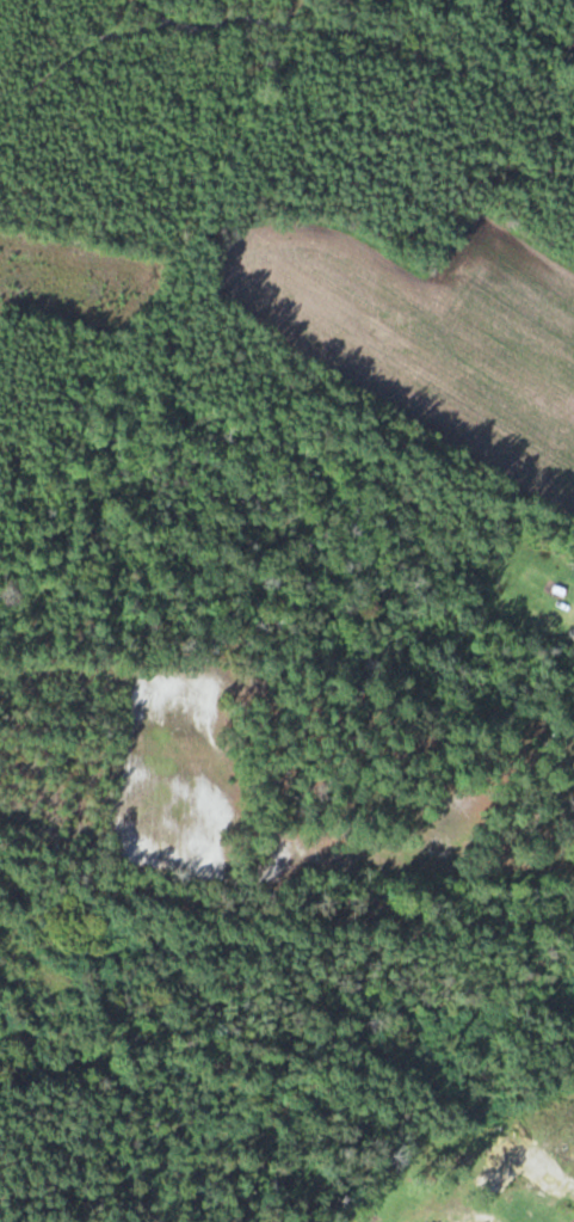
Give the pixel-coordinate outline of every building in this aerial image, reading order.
[(562,1153),(571,1160),(573,1157),(573,1141),(562,1153)] [(527,1168),(512,1153),(478,1186),(494,1202),(527,1168)]
